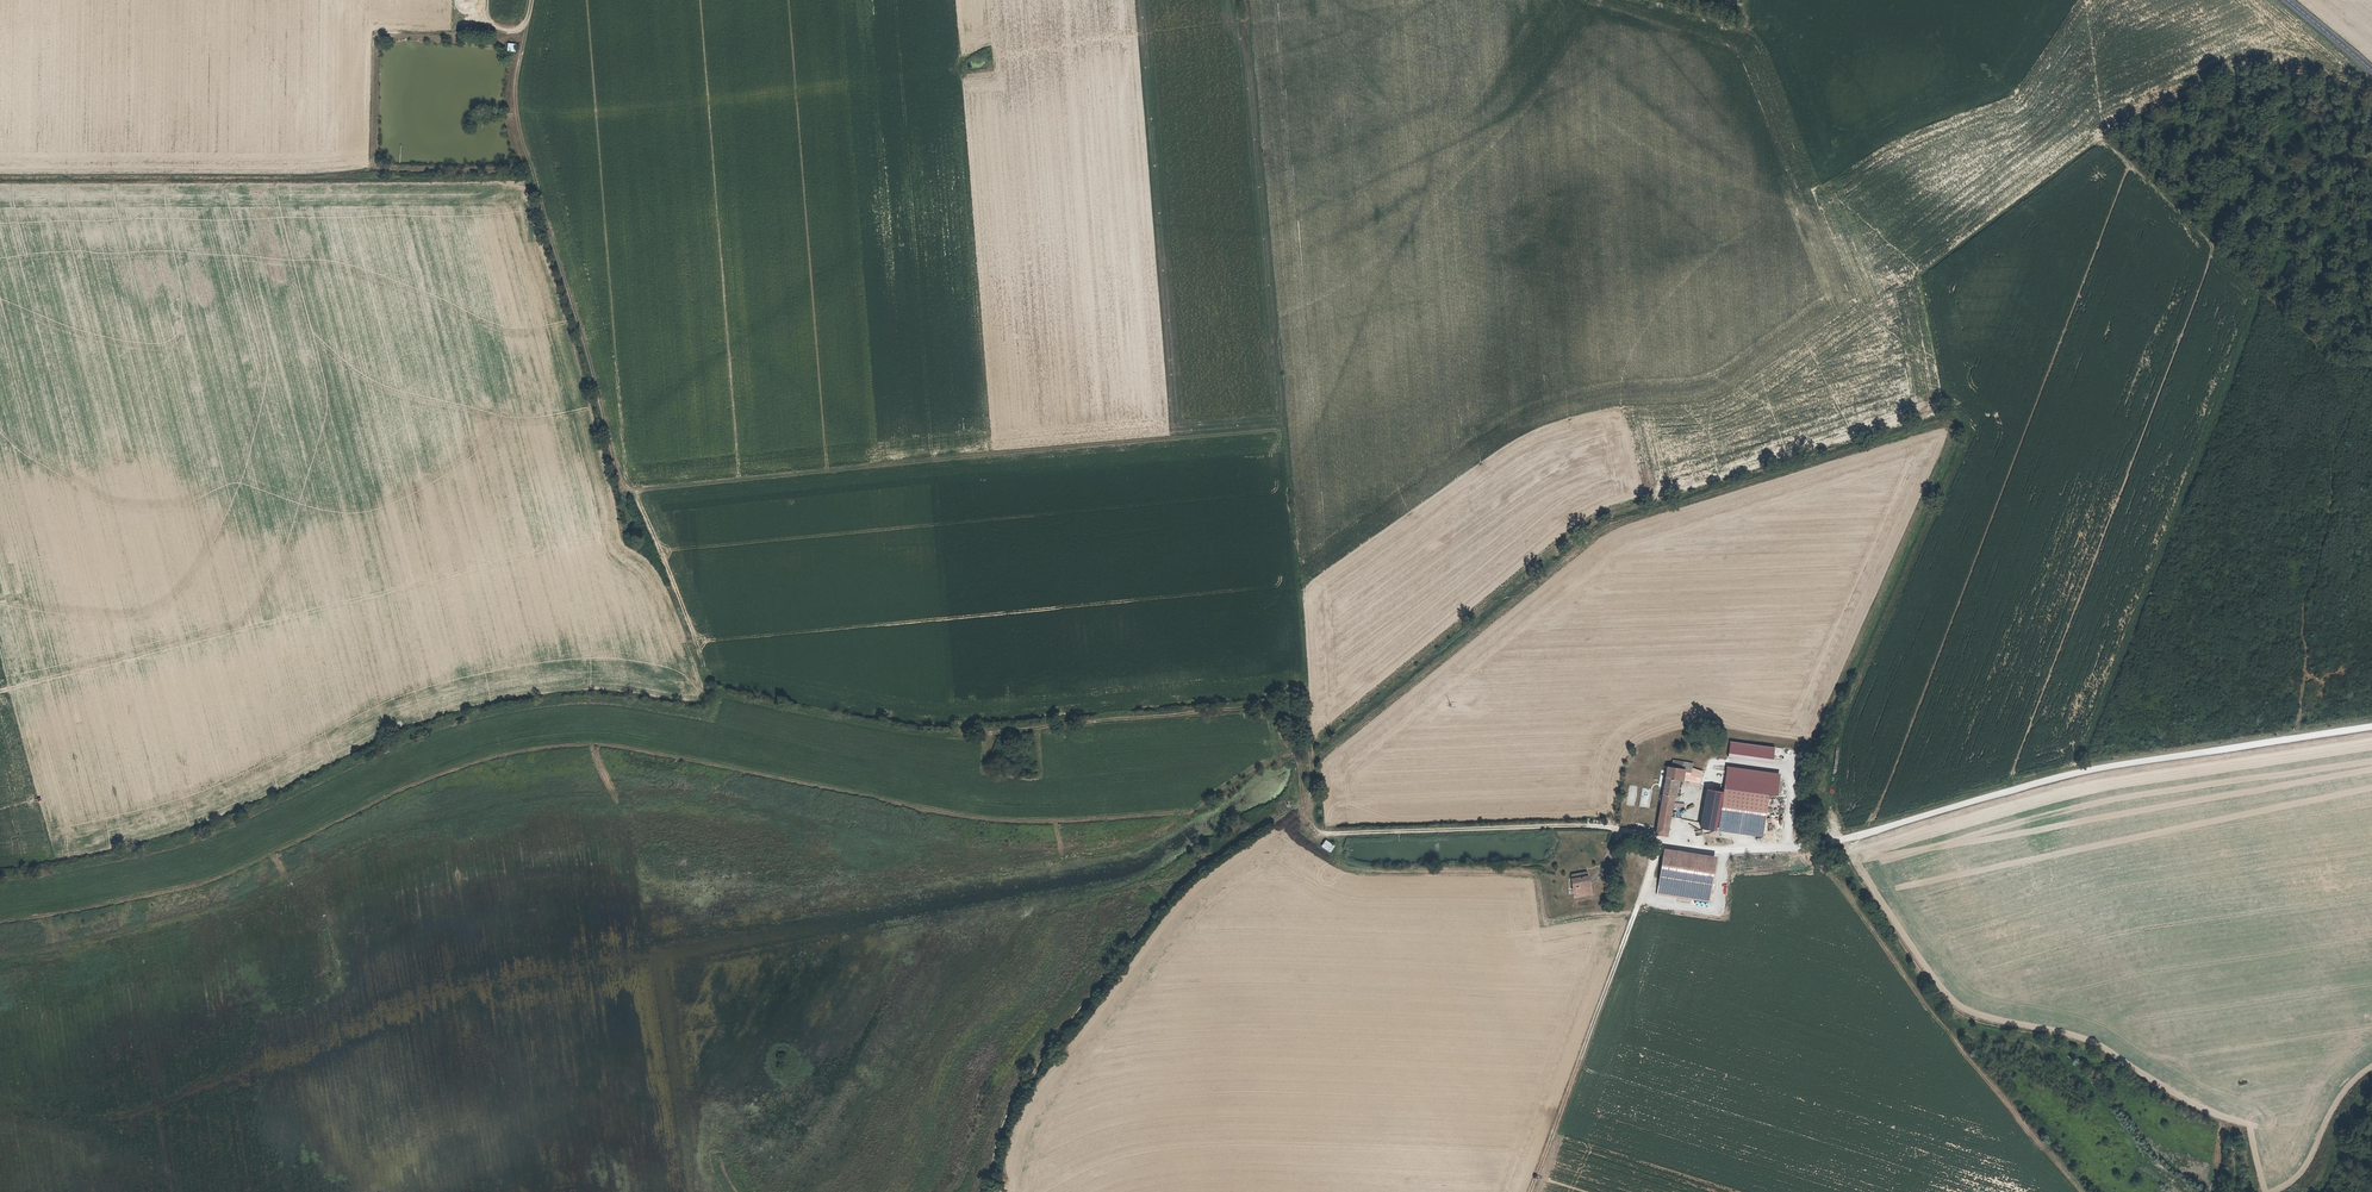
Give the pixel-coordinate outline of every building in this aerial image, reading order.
[(507,42),(506,50),(514,51),(515,43),(507,42)] [(1677,770),(1690,772),(1690,770),(1697,771),(1699,762),(1691,761),(1692,756),(1674,752),(1673,758),(1666,757),(1654,820),(1666,823),(1677,770)] [(1719,766),(1715,783),(1708,782),(1700,821),(1716,824),(1726,779),(1729,768),(1719,766)] [(1630,785),(1626,804),(1633,805),(1637,786),(1630,785)] [(1786,818),(1789,788),(1771,787),(1769,817),(1786,818)] [(1325,839),(1320,846),(1330,852),(1335,845),(1325,839)] [(1716,865),(1669,851),(1660,881),(1708,895),(1716,865)] [(1585,870),(1570,874),(1575,893),(1591,889),(1585,870)]
